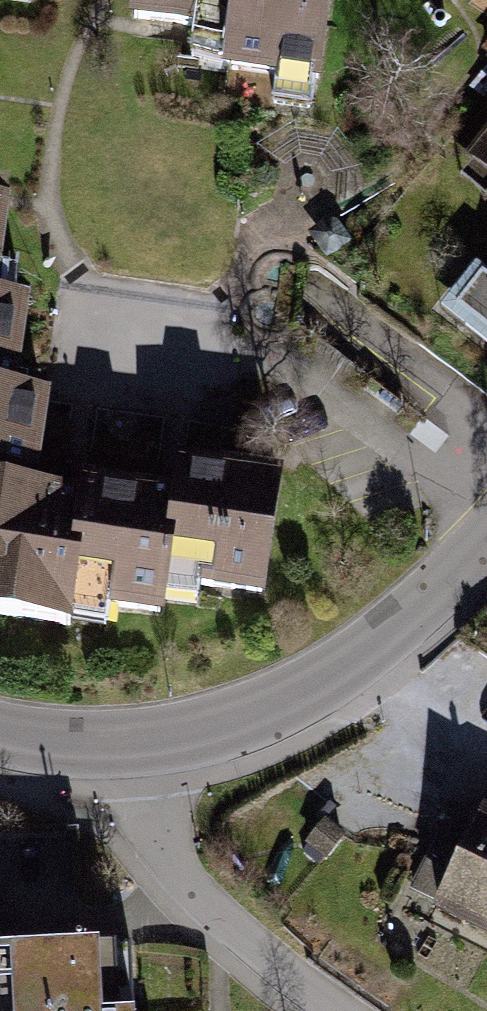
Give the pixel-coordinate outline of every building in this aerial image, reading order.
[(36,8),(37,0),(0,0),(0,3),(36,8)] [(134,22),(228,35),(224,64),(287,73),(282,109),(328,115),(345,0),(137,0),(134,22)] [(469,157),(486,172),(486,135),(469,157)] [(5,286),(17,193),(0,191),(0,286),(5,286)] [(485,270),(449,318),(486,346),(486,271),(485,270)] [(0,286),(0,478),(48,483),(59,390),(29,386),(40,291),(5,286),(0,286)] [(90,487),(73,630),(123,636),(125,616),(173,622),(175,606),(210,610),(212,592),(275,600),(292,458),(182,445),(179,477),(92,466),(90,487)] [(0,478),(0,623),(73,630),(90,487),(48,483),(0,478)] [(436,938),(486,963),(486,824),(436,938)] [(116,938),(0,944),(0,1010),(120,1010),(116,938)]
